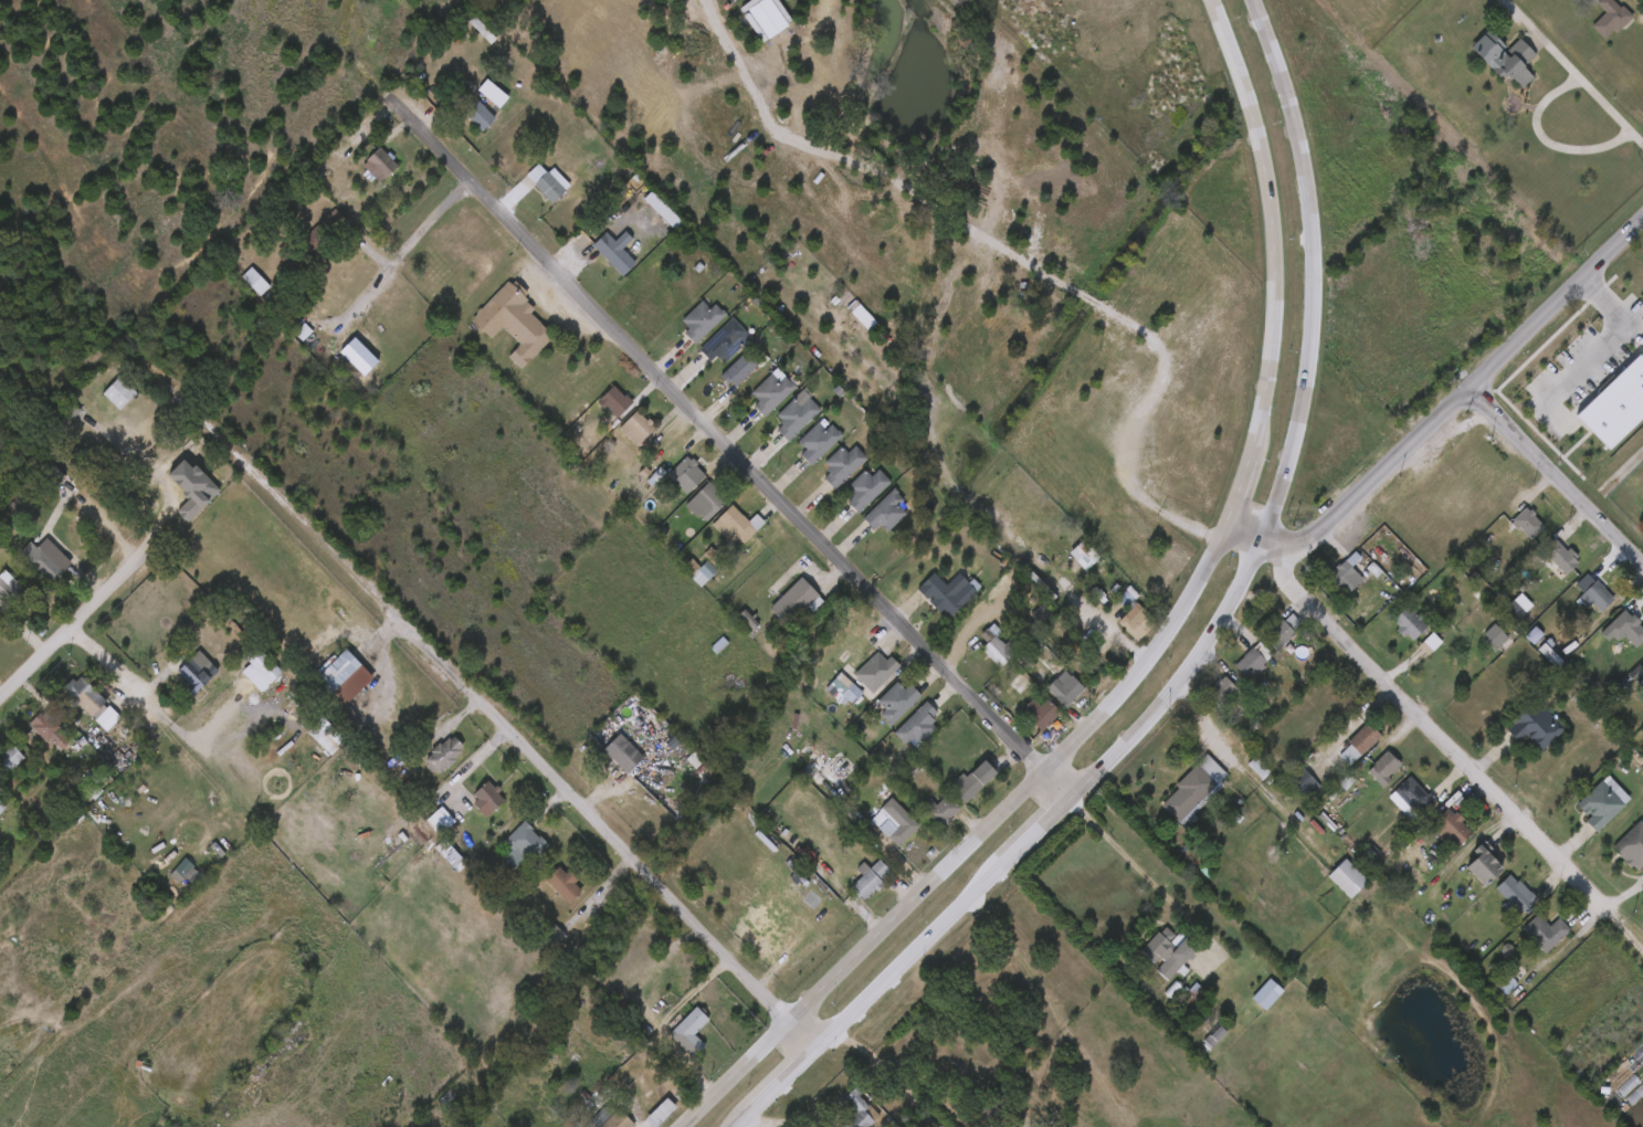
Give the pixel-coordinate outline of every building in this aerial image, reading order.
[(1595,4),(1600,0),(1613,0),(1621,8),(1623,6),(1634,17),(1618,34),(1613,31),(1604,40),(1591,28),(1604,13),(1595,4)] [(1488,31),(1508,51),(1519,39),(1536,55),(1524,69),(1534,77),(1521,91),(1512,81),(1509,83),(1504,77),(1500,82),(1468,51),(1488,31)] [(497,118),(483,133),(464,114),(477,101),(474,97),(482,89),(493,103),(487,108),(497,118)] [(399,166),(381,183),(364,164),(381,147),(399,166)] [(539,164),(548,172),(550,172),(555,168),(571,186),(554,203),(528,175),(539,164)] [(339,234),(295,275),(281,260),(336,209),(350,224),(339,234)] [(634,239),(623,250),(638,264),(623,277),(594,245),(593,243),(598,238),(599,240),(607,232),(615,242),(626,231),(634,239)] [(267,286),(257,296),(239,276),(249,266),(267,286)] [(516,280),(528,293),(525,296),(529,301),(527,302),(535,309),(530,313),(554,336),(522,369),(508,356),(522,344),(504,326),(492,338),(473,319),(510,282),(513,283),(516,280)] [(704,301),(712,308),(717,304),(728,314),(696,345),(685,333),(689,328),(683,320),(704,301)] [(746,346),(727,364),(722,358),(720,360),(717,357),(712,362),(701,350),(734,319),(746,331),(738,338),(746,346)] [(382,352),(359,375),(357,373),(348,381),(329,361),(338,352),(337,351),(360,329),(382,352)] [(751,378),(747,382),(745,380),(737,387),(731,382),(729,385),(722,377),(749,350),(761,364),(749,376),(751,378)] [(1081,380),(1095,364),(1087,357),(1072,372),(1081,380)] [(772,373),(781,382),(787,377),(799,387),(767,418),(756,407),(761,401),(752,392),(772,373)] [(131,400),(120,411),(103,394),(120,377),(138,393),(131,400)] [(1048,401),(1053,407),(1071,389),(1066,384),(1048,401)] [(614,387),(625,397),(628,396),(634,402),(619,419),(601,401),(614,387)] [(802,394),(808,400),(810,398),(822,411),(789,442),(778,430),(783,425),(780,422),(782,421),(778,415),(802,394)] [(638,411),(649,421),(650,420),(655,424),(653,426),(655,429),(639,447),(620,429),(638,411)] [(821,424),(828,431),(833,425),(845,435),(812,466),(801,454),(807,449),(800,441),(820,422),(821,424)] [(857,445),(870,459),(835,491),(825,478),(831,473),(828,470),(830,467),(825,463),(843,446),(850,453),(857,445)] [(687,457),(692,462),(694,460),(699,465),(697,467),(706,476),(686,496),(667,477),(687,457)] [(64,481),(53,492),(36,473),(50,461),(66,478),(64,481)] [(881,468),(893,483),(860,513),(849,501),(854,496),(852,493),(853,492),(849,487),(867,470),(873,476),(881,468)] [(729,501),(707,523),(701,515),(697,518),(686,506),(710,482),(729,501)] [(907,516),(889,534),(881,526),(875,530),(864,519),(896,488),(901,493),(898,494),(905,501),(899,505),(908,515),(907,516)] [(733,505),(750,522),(758,514),(767,523),(746,545),(740,539),(735,545),(714,525),(733,505)] [(1547,527),(1533,539),(1521,527),(1519,529),(1514,523),(1516,522),(1515,520),(1529,507),(1547,527)] [(48,537),(73,562),(50,583),(25,559),(27,558),(21,551),(31,541),(38,547),(48,537)] [(1556,538),(1581,561),(1568,575),(1545,549),(1556,538)] [(1357,555),(1370,568),(1362,575),(1365,577),(1352,588),(1349,583),(1340,591),(1327,577),(1347,559),(1349,561),(1357,555)] [(1590,573),(1615,598),(1602,611),(1593,602),(1589,608),(1578,597),(1583,592),(1577,586),(1590,573)] [(20,613),(0,594),(0,576),(8,582),(12,577),(35,598),(20,613)] [(804,612),(789,626),(771,608),(803,576),(822,596),(804,612)] [(970,581),(978,590),(954,617),(945,608),(941,611),(931,601),(947,584),(957,593),(970,581)] [(1142,604),(1158,620),(1139,640),(1119,621),(1127,613),(1130,617),(1142,604)] [(1407,607),(1416,615),(1419,614),(1423,618),(1421,620),(1428,626),(1425,629),(1426,630),(1423,634),(1421,632),(1412,642),(1405,635),(1403,638),(1396,631),(1399,628),(1392,622),(1407,607)] [(1302,623),(1293,631),(1295,633),(1275,652),(1262,638),(1282,620),(1285,624),(1294,615),(1302,623)] [(1634,615),(1642,624),(1642,644),(1639,649),(1620,630),(1634,615)] [(1516,643),(1506,653),(1495,644),(1492,647),(1485,640),(1488,636),(1486,633),(1497,623),(1516,643)] [(988,628),(1005,644),(1017,633),(1026,643),(1001,667),(982,647),(989,642),(981,634),(988,628)] [(185,661),(187,662),(191,659),(204,671),(211,664),(218,670),(193,695),(187,688),(189,686),(187,683),(189,681),(178,671),(175,673),(167,665),(192,639),(199,645),(185,661)] [(354,684),(338,697),(318,676),(347,647),(361,663),(347,677),(354,684)] [(1267,666),(1262,671),(1260,667),(1247,678),(1235,665),(1256,647),(1268,661),(1265,663),(1267,666)] [(880,651),(888,660),(893,655),(903,665),(878,688),(860,670),(880,651)] [(865,692),(854,704),(849,698),(844,705),(825,687),(841,670),(865,692)] [(1019,692),(1030,684),(1020,672),(1010,681),(1019,692)] [(1074,674),(1087,688),(1067,707),(1047,687),(1057,677),(1064,684),(1074,674)] [(82,675),(106,699),(92,715),(64,687),(72,678),(76,682),(82,675)] [(1226,675),(1239,688),(1234,695),(1237,698),(1232,704),(1228,699),(1219,707),(1205,694),(1222,677),(1223,678),(1226,675)] [(899,681),(907,688),(913,684),(924,695),(892,726),(883,714),(887,708),(880,699),(899,681)] [(1034,697),(1042,705),(1050,698),(1063,712),(1053,720),(1054,723),(1043,730),(1023,708),(1034,697)] [(938,728),(921,745),(915,737),(907,745),(895,731),(927,699),(939,712),(934,717),(936,719),(934,723),(938,728)] [(1530,703),(1537,710),(1542,706),(1555,722),(1557,720),(1563,728),(1539,751),(1526,737),(1518,744),(1507,731),(1514,725),(1510,722),(1530,703)] [(60,712),(67,719),(60,728),(72,739),(62,750),(49,739),(46,741),(32,727),(33,726),(30,723),(40,710),(44,714),(46,712),(52,716),(57,709),(60,712)] [(1366,752),(1363,756),(1349,741),(1370,722),(1383,736),(1366,752)] [(642,757),(625,773),(602,750),(619,733),(642,757)] [(452,737),(460,747),(457,749),(460,752),(452,759),(454,761),(444,770),(443,768),(435,775),(432,770),(429,773),(423,766),(424,763),(422,760),(430,754),(428,751),(446,737),(447,740),(452,737)] [(817,742),(833,755),(818,773),(797,756),(805,746),(804,744),(810,737),(817,742)] [(4,776),(0,771),(0,756),(0,752),(4,748),(6,750),(12,744),(24,757),(4,776)] [(1392,780),(1384,787),(1369,770),(1391,750),(1403,763),(1389,777),(1392,780)] [(1199,819),(1188,831),(1162,805),(1180,788),(1177,784),(1209,754),(1230,775),(1222,781),(1225,783),(1194,814),(1199,819)] [(999,773),(968,803),(950,786),(965,772),(968,776),(972,771),(973,772),(987,759),(1000,772),(999,773)] [(1323,786),(1308,801),(1286,778),(1302,763),(1323,786)] [(1412,776),(1430,794),(1431,792),(1437,800),(1420,817),(1396,791),(1412,776)] [(489,780),(496,787),(498,786),(503,790),(498,793),(504,800),(491,811),(489,810),(484,814),(474,803),(478,799),(474,793),(489,780)] [(1628,804),(1599,832),(1589,821),(1595,815),(1592,812),(1590,814),(1580,803),(1605,780),(1628,804)] [(949,794),(962,808),(952,819),(954,820),(948,825),(946,822),(941,826),(924,809),(937,797),(941,801),(949,794)] [(892,797),(921,825),(901,847),(889,836),(897,828),(889,820),(881,829),(872,821),(892,797)] [(1456,813),(1458,811),(1466,819),(1464,821),(1476,833),(1458,851),(1433,824),(1450,807),(1456,813)] [(432,815),(451,833),(438,845),(431,840),(423,850),(402,830),(412,820),(413,822),(421,815),(425,821),(432,815)] [(533,831),(539,836),(541,835),(550,844),(528,867),(522,861),(515,868),(504,859),(513,850),(504,841),(526,819),(535,829),(533,831)] [(1639,821),(1642,825),(1642,865),(1637,871),(1633,866),(1631,868),(1624,862),(1625,861),(1621,856),(1620,857),(1616,854),(1618,852),(1612,847),(1639,821)] [(1507,867),(1488,886),(1470,866),(1482,855),(1477,850),(1487,841),(1496,850),(1494,853),(1507,867)] [(1370,882),(1352,899),(1329,876),(1348,859),(1370,882)] [(881,860),(892,870),(883,880),(884,882),(881,885),(883,886),(878,892),(876,889),(866,899),(862,896),(860,899),(853,893),(856,889),(853,886),(864,875),(857,868),(864,861),(872,868),(881,860)] [(560,865),(567,873),(570,870),(580,881),(576,884),(583,892),(569,905),(546,880),(560,865)] [(1512,874),(1518,882),(1520,880),(1539,898),(1523,915),(1516,908),(1510,914),(1503,906),(1508,900),(1497,888),(1512,874)] [(1547,952),(1541,946),(1539,949),(1535,944),(1537,940),(1525,928),(1540,913),(1551,926),(1561,917),(1572,928),(1547,952)] [(1168,926),(1178,936),(1181,933),(1200,948),(1193,955),(1196,957),(1191,961),(1189,960),(1184,965),(1191,970),(1184,977),(1179,971),(1169,981),(1158,971),(1168,961),(1162,956),(1154,965),(1141,952),(1160,931),(1161,933),(1168,926)] [(1530,948),(1526,942),(1530,938),(1535,944),(1530,948)] [(1283,991),(1265,1011),(1252,999),(1270,979),(1283,991)] [(697,1005),(701,1009),(703,1007),(708,1012),(706,1015),(710,1020),(696,1034),(707,1045),(694,1058),(670,1034),(677,1026),(672,1021),(678,1014),(684,1020),(697,1005)] [(880,1115),(867,1126),(838,1126),(852,1114),(849,1110),(845,1113),(834,1102),(854,1086),(861,1093),(859,1095),(880,1115)] [(635,1126),(634,1126),(600,1126),(610,1118),(600,1107),(610,1099),(635,1126)]
